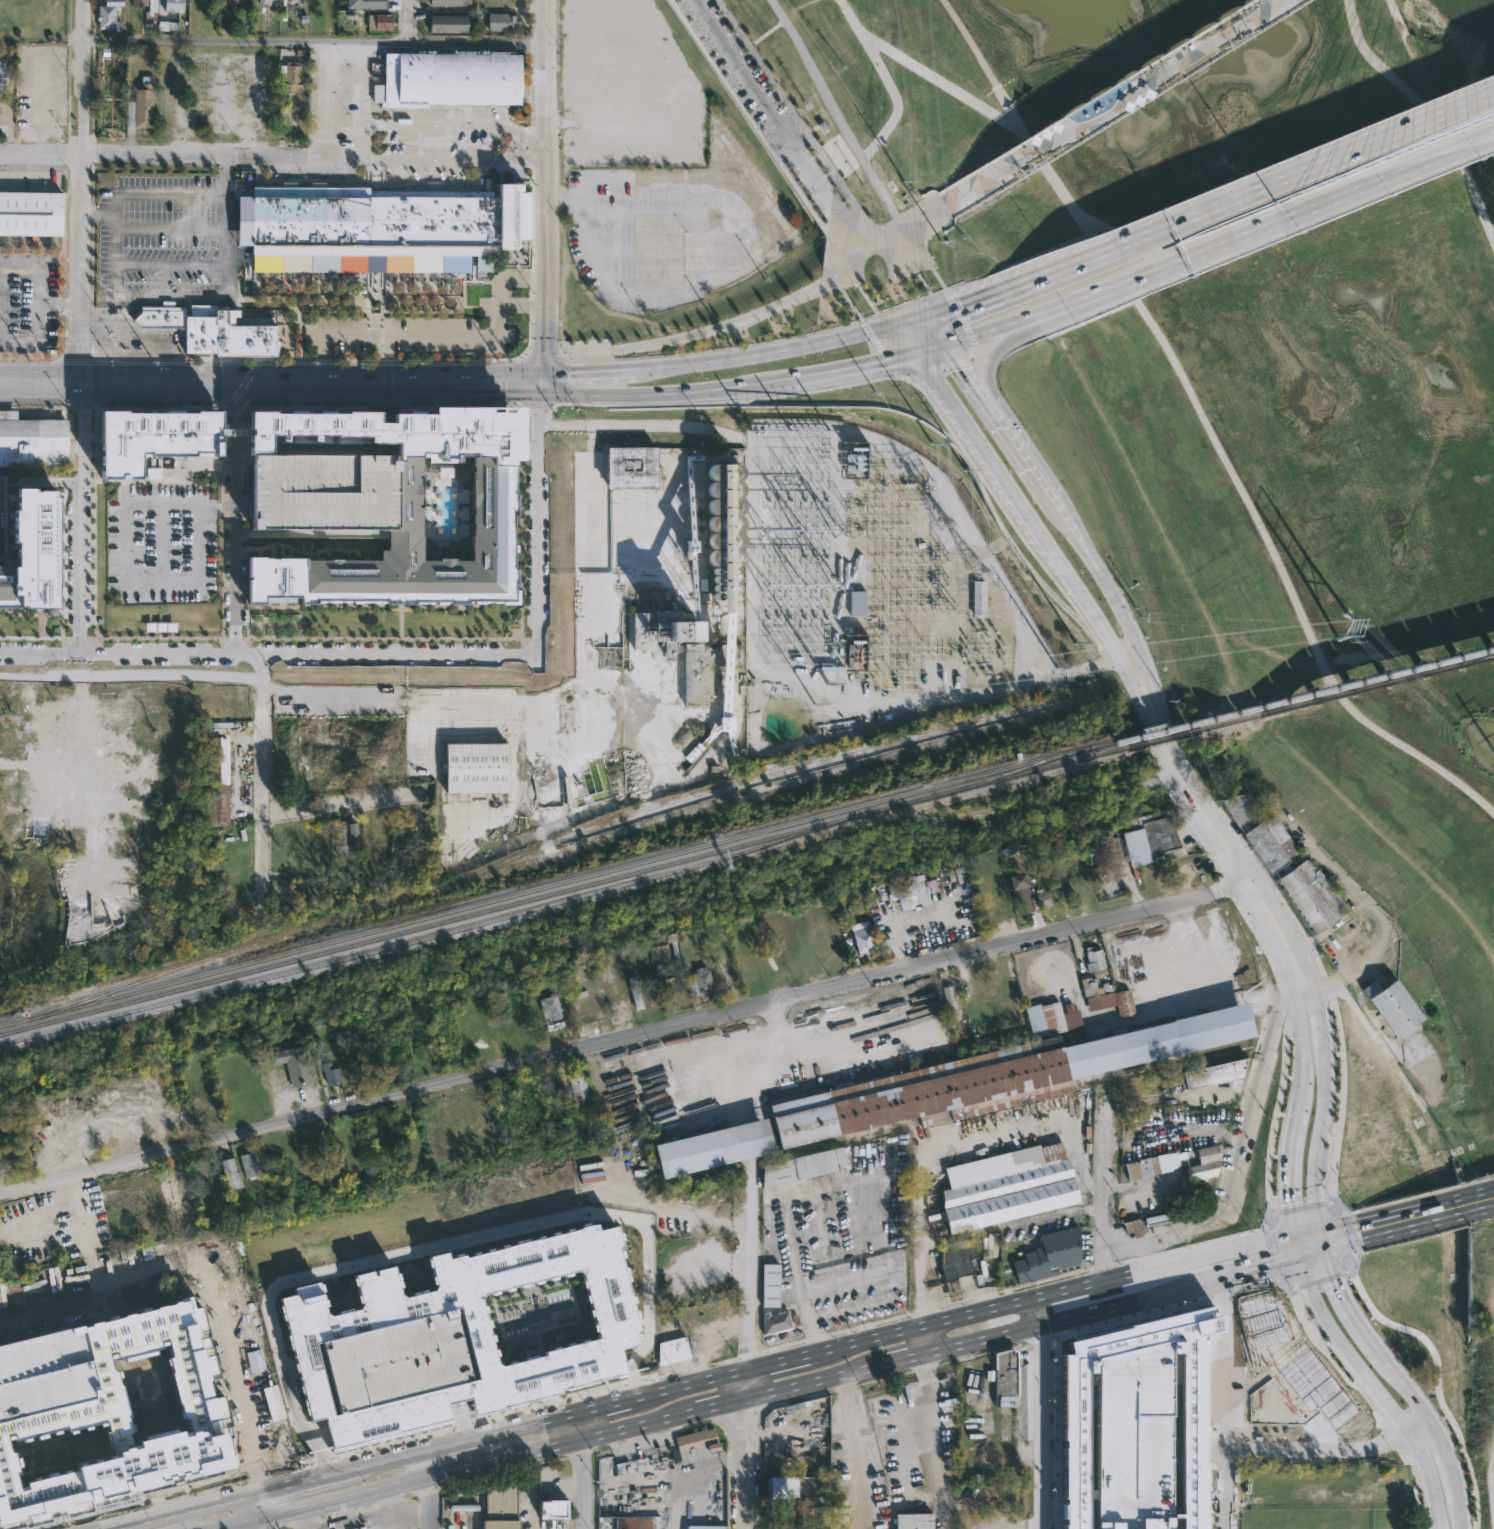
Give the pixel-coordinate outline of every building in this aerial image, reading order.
[(103,6),(103,0),(121,0),(121,6),(114,6),(114,21),(120,21),(120,31),(114,31),(114,29),(96,29),(95,14),(97,14),(97,6),(103,6)] [(130,7),(130,0),(156,0),(156,27),(145,27),(145,8),(130,7)] [(162,12),(162,0),(181,0),(181,2),(186,3),(185,12),(162,12)] [(348,11),(387,9),(386,0),(347,0),(348,11)] [(508,12),(508,14),(515,14),(515,19),(519,19),(519,28),(490,29),(490,23),(489,23),(489,21),(494,20),(492,13),(508,12)] [(391,26),(391,31),(366,31),(367,14),(391,14),(391,26)] [(466,33),(428,33),(428,16),(466,15),(466,33)] [(519,106),(404,104),(381,104),(382,53),(519,54),(519,106)] [(303,67),(302,74),(300,73),(299,88),(293,88),(292,94),(283,94),(285,61),(300,62),(300,67),(303,67)] [(151,84),(150,90),(152,90),(150,129),(125,128),(126,101),(133,101),(134,89),(139,89),(139,83),(151,84)] [(366,191),(366,198),(390,198),(474,198),(496,198),(496,192),(526,193),(526,242),(514,242),(496,242),(496,257),(486,257),(428,257),(400,257),(355,256),(327,256),(298,256),(269,256),(250,256),(250,246),(234,246),(235,197),(250,197),(250,187),(293,188),(324,188),(347,188),(366,188),(366,191)] [(61,236),(0,235),(0,193),(62,194),(61,236)] [(181,308),(181,314),(275,316),(275,337),(274,354),(211,354),(211,351),(181,351),(181,328),(141,328),(141,335),(119,335),(119,328),(128,319),(126,317),(133,310),(135,312),(138,308),(181,308)] [(249,450),(249,407),(374,407),(375,411),(390,411),(390,410),(431,409),(430,406),(519,406),(519,455),(513,455),(513,465),(515,465),(515,514),(513,514),(513,602),(467,603),(467,604),(386,604),(386,601),(316,602),(316,604),(300,604),(300,597),(295,597),(295,602),(264,602),(264,603),(246,603),(245,554),(373,554),(373,550),(385,550),(385,527),(399,527),(399,449),(399,442),(376,442),(376,440),(271,440),(271,450),(249,450)] [(68,464),(0,466),(0,409),(18,409),(18,418),(67,417),(68,464)] [(140,453),(220,453),(220,413),(101,413),(101,481),(140,481),(140,453)] [(656,489),(605,489),(606,447),(656,447),(656,489)] [(249,450),(271,450),(399,449),(399,527),(385,527),(381,527),(376,527),(250,527),(249,450)] [(463,461),(428,461),(428,453),(420,453),(419,555),(467,556),(468,453),(463,453),(463,461)] [(735,600),(732,602),(718,600),(714,602),(710,598),(713,594),(710,590),(710,587),(713,585),(711,583),(710,580),(713,577),(711,575),(710,572),(713,568),(709,566),(706,561),(706,555),(711,550),(707,546),(706,541),(707,536),(712,533),(707,530),(706,524),(707,519),(712,516),(708,513),(706,507),(708,502),(712,499),(709,497),(706,492),(707,486),(711,481),(707,478),(705,473),(707,467),(712,464),(733,464),(737,466),(740,471),(739,477),(734,481),(738,484),(740,489),(739,494),(734,498),(738,501),(740,506),(739,512),(734,515),(739,520),(740,526),(735,533),(739,536),(741,541),(739,546),(735,550),(739,553),(740,559),(739,564),(735,568),(737,572),(736,577),(737,581),(735,586),(737,590),(734,594),(736,597),(735,600)] [(146,479),(160,479),(161,468),(147,468),(146,479)] [(18,603),(0,603),(0,565),(18,565),(18,489),(39,489),(39,492),(55,492),(55,608),(18,608),(18,603)] [(985,615),(972,614),(972,580),(985,580),(985,615)] [(865,615),(849,615),(850,590),(865,590),(865,615)] [(692,617),(691,621),(699,621),(699,634),(703,634),(703,638),(707,635),(711,637),(712,640),(710,643),(713,643),(713,638),(717,636),(721,638),(720,643),(741,643),(741,665),(710,665),(711,700),(703,701),(704,705),(683,704),(685,645),(675,645),(675,658),(663,658),(663,649),(632,649),(631,611),(686,611),(686,617),(692,617)] [(865,672),(843,671),(843,633),(866,634),(865,672)] [(228,735),(226,825),(206,824),(207,735),(228,735)] [(507,792),(445,792),(445,743),(507,743),(507,792)] [(1248,790),(1262,811),(1238,827),(1218,799),(1221,797),(1248,790)] [(1151,813),(1153,820),(1168,816),(1181,846),(1151,854),(1153,861),(1132,865),(1131,859),(1129,860),(1122,833),(1127,831),(1124,820),(1151,813)] [(1274,814),(1298,850),(1287,858),(1289,861),(1271,874),(1243,834),(1274,814)] [(349,840),(356,840),(356,824),(334,824),(334,853),(349,853),(349,840)] [(1331,882),(1346,906),(1339,911),(1342,915),(1315,934),(1310,926),(1308,927),(1306,924),(1307,923),(1302,915),(1301,916),(1298,912),(1299,911),(1297,908),(1296,909),(1293,902),(1292,903),(1290,900),(1291,899),(1289,896),(1288,897),(1286,894),(1287,893),(1281,888),(1283,887),(1277,882),(1279,881),(1278,878),(1306,859),(1331,882)] [(1026,870),(1036,909),(1019,913),(1014,894),(1011,895),(1010,890),(1013,889),(1009,874),(1026,870)] [(930,903),(901,910),(894,881),(932,871),(933,876),(924,879),(930,903)] [(1013,914),(993,917),(987,890),(1006,885),(1013,914)] [(855,918),(858,928),(868,926),(875,951),(858,956),(848,920),(855,918)] [(670,954),(654,959),(648,940),(665,935),(670,954)] [(1101,948),(1109,984),(1111,983),(1113,992),(1129,989),(1135,1014),(1119,1018),(1116,1005),(1092,1010),(1088,1011),(1079,979),(1084,978),(1088,977),(1085,964),(1087,963),(1085,952),(1101,948)] [(706,965),(707,969),(709,969),(715,989),(712,990),(713,993),(703,996),(702,993),(692,996),(687,977),(697,973),(695,968),(706,965)] [(642,975),(651,1006),(659,1004),(651,972),(642,975)] [(627,977),(635,1010),(644,1008),(635,975),(627,977)] [(1397,978),(1425,1018),(1419,1022),(1422,1026),(1404,1039),(1400,1035),(1397,1038),(1363,988),(1375,979),(1382,989),(1397,978)] [(960,1019),(950,1021),(943,987),(953,985),(960,1019)] [(555,995),(563,1026),(546,1030),(538,999),(550,995),(550,996),(555,995)] [(1058,1001),(1061,1014),(1065,1013),(1063,1004),(1071,1002),(1074,1011),(1078,1010),(1083,1028),(1032,1039),(1023,1007),(1039,1003),(1040,1006),(1058,1001)] [(1249,1013),(1255,1036),(1069,1080),(1071,1092),(921,1128),(918,1117),(778,1151),(767,1106),(1058,1035),(1061,1047),(1113,1035),(1111,1029),(1123,1026),(1125,1033),(1246,1002),(1249,1013)] [(303,1045),(312,1083),(290,1088),(284,1062),(269,1065),(267,1052),(303,1045)] [(1242,1078),(1186,1090),(1182,1072),(1247,1058),(1242,1078)] [(324,1066),(325,1083),(341,1082),(339,1064),(324,1066)] [(580,1100),(573,1101),(568,1074),(582,1069),(588,1096),(580,1098),(580,1100)] [(749,1157),(662,1178),(653,1144),(767,1117),(775,1151),(749,1157)] [(1061,1142),(1065,1160),(1067,1160),(1078,1202),(948,1236),(944,1218),(943,1190),(949,1189),(944,1169),(1038,1144),(1039,1147),(1061,1142)] [(1217,1145),(1221,1159),(1216,1176),(1189,1182),(1186,1168),(1180,1167),(1180,1165),(1171,1171),(1128,1181),(1123,1163),(1167,1153),(1177,1153),(1217,1145)] [(260,1174),(244,1178),(237,1156),(243,1154),(242,1150),(252,1147),(260,1174)] [(802,1179),(761,1188),(761,1166),(839,1147),(844,1170),(802,1179)] [(232,1157),(237,1172),(238,1172),(243,1186),(228,1191),(219,1161),(232,1157)] [(1179,1220),(1146,1226),(1147,1232),(1141,1233),(1142,1237),(1133,1239),(1132,1233),(1125,1234),(1123,1223),(1139,1219),(1140,1223),(1144,1222),(1144,1218),(1177,1211),(1179,1220)] [(616,1346),(622,1369),(472,1410),(469,1399),(456,1402),(446,1405),(449,1416),(329,1449),(320,1415),(308,1418),(294,1367),(275,1297),(292,1292),(291,1286),(315,1280),(325,1315),(361,1305),(352,1273),(391,1262),(399,1294),(435,1284),(427,1254),(445,1248),(447,1255),(463,1251),(464,1254),(594,1218),(596,1225),(612,1221),(621,1254),(618,1255),(638,1329),(635,1330),(638,1340),(616,1346)] [(1057,1276),(1017,1285),(1012,1262),(1024,1259),(1023,1254),(1034,1251),(1034,1248),(1041,1247),(1038,1235),(1079,1226),(1079,1265),(1056,1270),(1057,1276)] [(945,1284),(939,1266),(941,1246),(971,1238),(977,1258),(969,1260),(973,1273),(956,1278),(956,1280),(945,1284)] [(779,1307),(762,1307),(763,1263),(780,1264),(779,1307)] [(239,1466),(0,1527),(0,1425),(100,1400),(80,1325),(196,1295),(239,1466)] [(320,1338),(452,1302),(471,1374),(450,1380),(339,1410),(325,1359),(320,1338)] [(1208,1307),(1209,1528),(1065,1528),(1064,1340),(1208,1307)] [(787,1310),(792,1328),(762,1336),(762,1314),(768,1312),(769,1315),(787,1310)] [(100,1400),(0,1425),(0,1344),(80,1325),(100,1400)] [(659,1366),(658,1367),(657,1337),(682,1330),(690,1359),(659,1366)] [(110,1353),(171,1339),(192,1431),(131,1445),(110,1353)] [(1002,1406),(994,1406),(994,1352),(1010,1347),(1016,1350),(1016,1406),(1002,1406)] [(250,1373),(265,1370),(261,1349),(246,1352),(250,1373)] [(1237,1412),(1245,1411),(1243,1372),(1236,1373),(1237,1412)] [(262,1388),(272,1421),(285,1417),(275,1384),(262,1388)] [(8,1439),(109,1416),(120,1461),(18,1484),(8,1439)] [(720,1455),(681,1464),(674,1436),(713,1426),(720,1455)] [(514,1477),(515,1528),(480,1528),(480,1518),(484,1518),(483,1475),(492,1475),(492,1485),(505,1485),(505,1477),(514,1477)] [(776,1506),(766,1506),(766,1478),(817,1477),(817,1476),(830,1476),(830,1498),(776,1498),(776,1506)] [(568,1501),(567,1519),(539,1519),(540,1502),(568,1501)] [(828,1523),(800,1524),(800,1506),(828,1505),(828,1523)] [(932,1512),(932,1528),(895,1528),(895,1513),(932,1512)] [(660,1515),(660,1528),(615,1528),(616,1516),(660,1515)]
